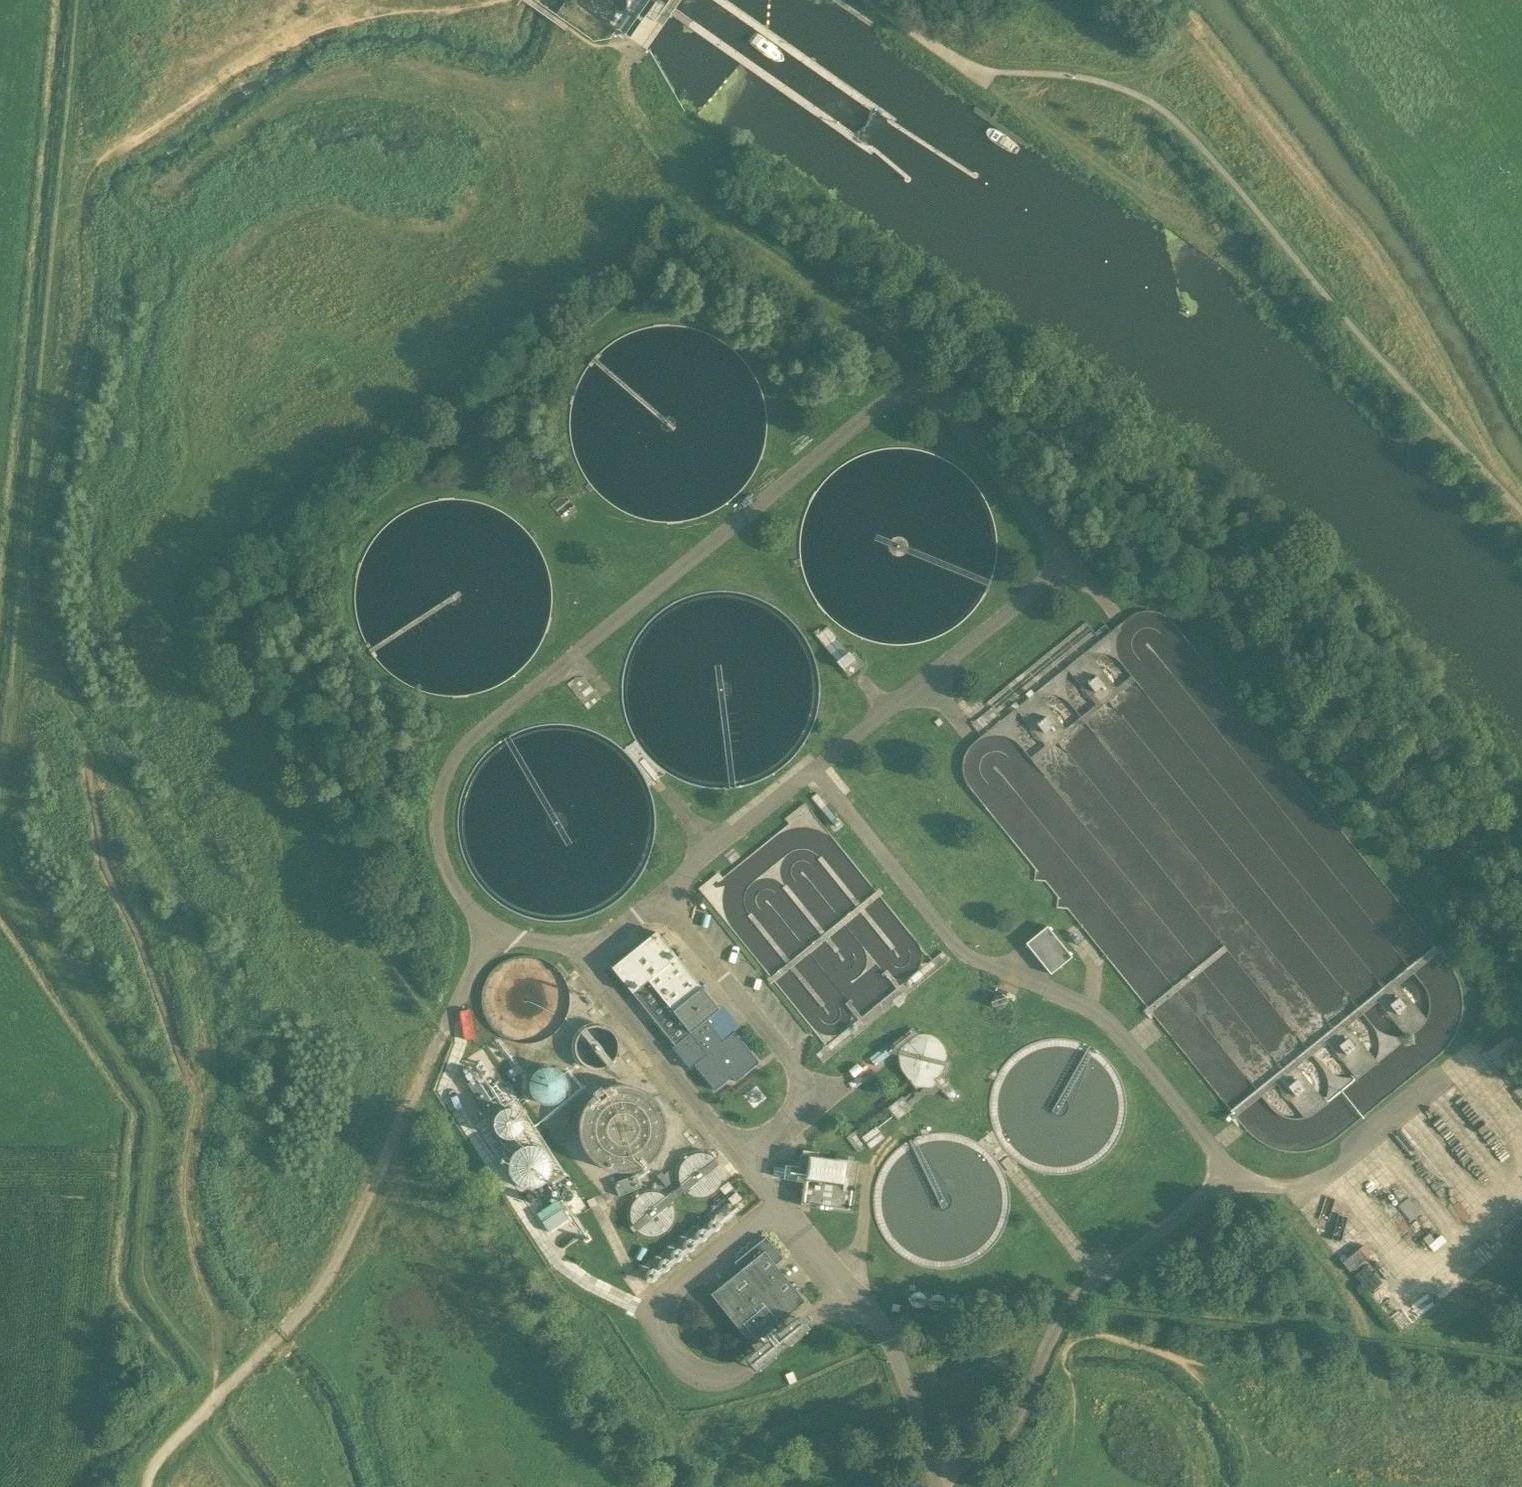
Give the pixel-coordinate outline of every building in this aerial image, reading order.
[(850,654),(827,626),(818,634),(816,630),(812,633),(848,676),(863,664),(854,651),(850,654)] [(1025,943),(1050,975),(1072,957),(1046,927),(1025,943)] [(723,1042),(705,1020),(718,1010),(656,933),(612,968),(675,1046),(672,1048),(690,1069),(694,1066),(714,1091),(731,1077),(735,1081),(758,1063),(734,1033),(723,1042)] [(482,1006),(485,1017),(491,1027),(499,1035),(510,1041),(521,1044),(533,1043),(544,1040),(554,1033),(562,1024),(567,1014),(569,1002),(568,990),(564,979),(557,970),(549,963),(539,958),(528,956),(517,957),(506,960),(497,966),(490,974),(484,984),(482,995),(482,1006)] [(576,1052),(579,1059),(584,1065),(591,1068),(599,1069),(606,1067),(613,1062),(617,1055),(618,1048),(617,1040),(613,1033),(606,1028),(599,1026),(591,1027),(584,1030),(578,1036),(576,1044),(576,1052)] [(886,1108),(897,1120),(912,1108),(911,1106),(926,1094),(933,1094),(940,1089),(948,1100),(955,1101),(956,1100),(957,1093),(944,1076),(949,1072),(952,1062),(946,1061),(946,1054),(944,1047),(939,1041),(933,1037),(925,1034),(920,1034),(917,1035),(912,1028),(883,1051),(885,1054),(898,1056),(898,1062),(900,1069),(911,1085),(915,1088),(923,1089),(907,1102),(902,1096),(886,1108)] [(563,1086),(563,1085),(563,1080),(561,1074),(556,1068),(553,1065),(549,1063),(545,1061),(539,1060),(531,1062),(527,1064),(523,1067),(520,1069),(517,1074),(515,1079),(515,1083),(515,1088),(516,1093),(518,1097),(522,1102),(529,1107),(534,1108),(539,1109),(542,1109),(548,1107),(556,1103),(559,1099),(561,1095),(563,1089),(563,1086)] [(580,1136),(583,1146),(589,1156),(598,1164),(608,1169),(619,1172),(631,1171),(642,1167),(651,1160),(659,1151),(664,1141),(665,1129),(664,1117),(659,1107),(653,1098),(644,1091),(634,1087),(623,1085),(613,1086),(602,1090),(593,1096),(586,1105),(581,1114),(579,1125),(580,1136)] [(522,1195),(553,1164),(493,1105),(462,1137),(522,1195)] [(864,1137),(864,1133),(847,1136),(849,1149),(869,1144),(868,1136),(864,1137)] [(679,1179),(681,1186),(687,1192),(694,1196),(702,1197),(710,1194),(716,1189),(720,1182),(721,1174),(719,1166),(715,1159),(708,1155),(701,1153),(693,1155),(686,1158),(681,1164),(678,1171),(679,1179)] [(807,1155),(800,1207),(851,1214),(858,1162),(807,1155)] [(636,1177),(614,1180),(616,1192),(638,1189),(636,1177)] [(630,1216),(632,1224),(637,1230),(644,1234),(652,1236),(660,1234),(667,1229),(672,1223),(673,1215),(672,1207),(668,1200),(662,1195),(655,1192),(647,1193),(640,1196),(634,1201),(631,1208),(630,1216)] [(678,1263),(737,1206),(726,1195),(667,1252),(678,1263)] [(1343,1257),(1351,1268),(1370,1254),(1361,1243),(1343,1257)] [(807,1302),(764,1250),(708,1294),(750,1347),(807,1302)] [(1367,1264),(1355,1270),(1366,1291),(1378,1286),(1367,1264)]
